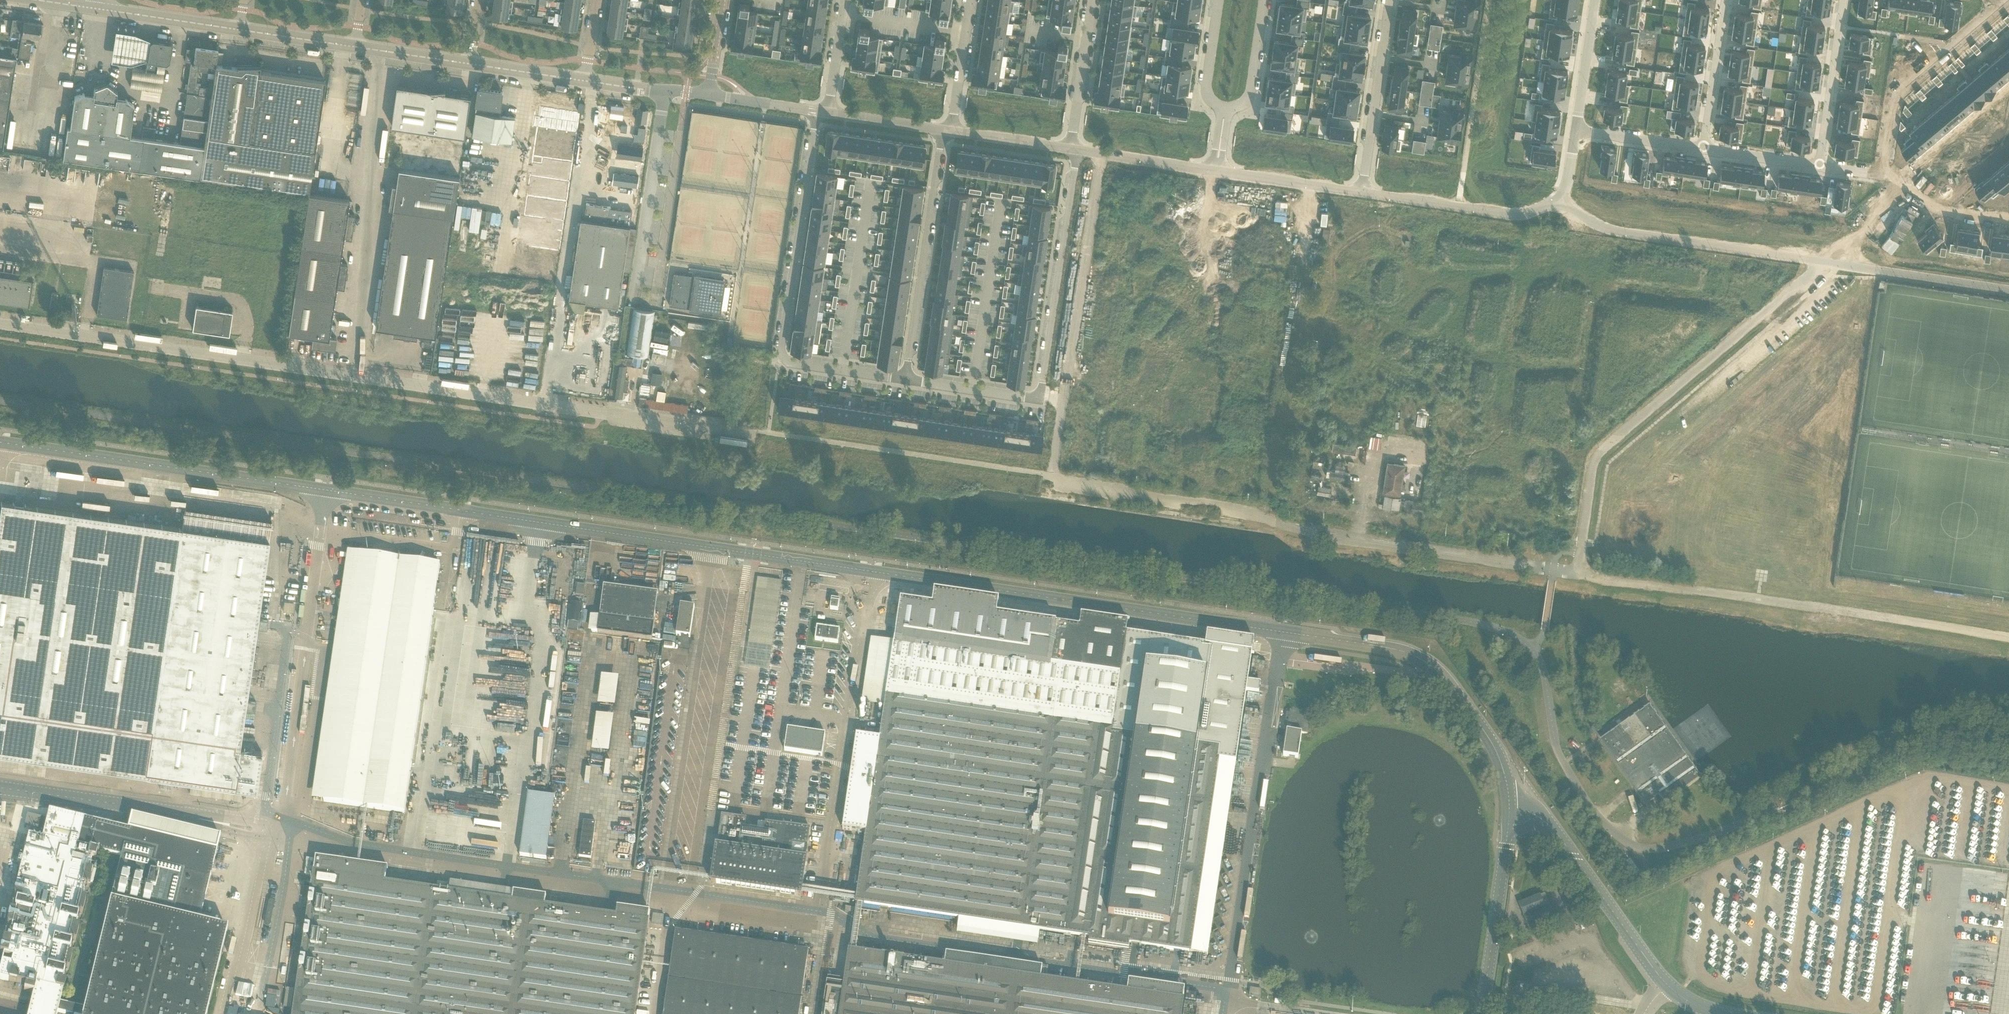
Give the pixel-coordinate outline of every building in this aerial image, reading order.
[(445,3),(447,3),(446,9),(461,11),(463,0),(445,0),(445,3)] [(612,9),(626,11),(627,5),(629,5),(630,0),(613,0),(612,9)] [(679,6),(696,9),(697,0),(682,0),(682,1),(680,0),(679,6)] [(863,8),(872,9),(873,3),(876,3),(888,5),(888,0),(864,0),(865,0),(863,8)] [(925,11),(927,11),(939,13),(939,19),(948,20),(949,13),(950,13),(950,9),(949,9),(950,3),(932,0),(927,0),(925,11)] [(987,1),(988,2),(987,7),(1009,11),(1013,11),(1014,0),(1012,0),(988,0),(987,1)] [(1047,5),(1051,6),(1072,9),(1073,9),(1073,8),(1074,8),(1074,4),(1073,4),(1074,0),(1048,0),(1047,5)] [(1173,0),(1170,19),(1184,21),(1185,15),(1198,17),(1199,14),(1200,14),(1201,8),(1200,8),(1200,5),(1178,1),(1173,0)] [(1277,16),(1301,20),(1305,20),(1307,8),(1308,8),(1309,1),(1300,0),(1297,0),(1296,6),(1281,3),(1280,8),(1278,8),(1277,16)] [(1343,7),(1356,8),(1357,2),(1372,4),(1373,0),(1344,0),(1343,7)] [(1456,11),(1478,14),(1480,0),(1458,0),(1456,11)] [(1548,17),(1556,18),(1557,12),(1576,15),(1578,3),(1559,0),(1551,0),(1548,17)] [(1618,8),(1640,11),(1642,0),(1619,0),(1618,8)] [(1753,2),(1752,7),(1761,8),(1762,0),(1741,0),(1753,2)] [(1805,15),(1813,16),(1814,11),(1828,13),(1830,2),(1819,0),(1807,0),(1805,15)] [(1857,15),(1875,18),(1876,10),(1871,9),(1872,0),(1859,0),(1857,11),(1857,15)] [(1887,6),(1899,8),(1899,12),(1908,14),(1910,0),(1888,0),(1887,6)] [(1908,14),(1916,15),(1917,10),(1930,12),(1932,0),(1910,0),(1908,14)] [(809,1),(808,11),(825,13),(826,4),(809,1)] [(1110,7),(1110,10),(1111,11),(1110,12),(1131,15),(1136,16),(1137,4),(1133,4),(1132,4),(1112,1),(1111,7),(1110,7)] [(1687,1),(1684,18),(1707,21),(1709,10),(1694,8),(1695,2),(1687,1)] [(1939,17),(1938,25),(1956,28),(1956,26),(1956,25),(1957,25),(1958,13),(1960,13),(1961,4),(1953,2),(1947,1),(1944,18),(1939,17)] [(561,7),(560,13),(578,16),(580,4),(565,2),(564,8),(561,7)] [(513,6),(495,3),(493,16),(508,18),(509,11),(512,12),(513,6)] [(757,12),(750,11),(749,11),(749,5),(740,4),(739,12),(738,12),(738,15),(739,16),(738,21),(755,23),(757,12)] [(1047,5),(1046,17),(1050,17),(1060,19),(1062,19),(1062,21),(1061,25),(1070,27),(1071,19),(1072,19),(1073,15),(1072,15),(1073,9),(1072,9),(1051,6),(1047,5)] [(680,13),(679,18),(694,21),(696,9),(679,6),(678,12),(680,13)] [(986,8),(986,13),(987,13),(986,19),(1008,22),(1010,11),(1013,12),(1013,11),(1009,11),(987,7),(987,8),(986,8)] [(1343,14),(1342,25),(1370,29),(1371,22),(1369,22),(1370,17),(1355,15),(1356,8),(1343,7),(1342,13),(1343,14)] [(1618,8),(1616,19),(1630,21),(1630,27),(1638,28),(1640,11),(1618,8)] [(612,9),(610,20),(627,23),(628,17),(625,17),(626,11),(612,9)] [(1400,22),(1399,31),(1413,33),(1416,11),(1404,10),(1402,22),(1400,22)] [(1735,14),(1733,25),(1756,28),(1758,12),(1750,10),(1749,16),(1735,14)] [(808,11),(806,20),(824,22),(825,13),(808,11)] [(1456,11),(1454,24),(1465,26),(1465,29),(1475,31),(1478,14),(1456,11)] [(1109,17),(1108,21),(1109,21),(1109,22),(1129,25),(1131,15),(1110,12),(1110,17),(1109,17)] [(578,16),(560,13),(558,25),(576,28),(578,16)] [(1929,15),(1926,36),(1933,37),(1937,16),(1929,15)] [(1277,16),(1276,23),(1278,24),(1277,28),(1292,31),(1291,37),(1304,39),(1305,32),(1299,31),(1301,20),(1277,16)] [(676,24),(675,31),(692,33),(694,21),(679,18),(679,24),(676,24)] [(1684,18),(1682,34),(1690,36),(1691,30),(1705,32),(1707,22),(1707,21),(1684,18)] [(1803,18),(1800,35),(1823,38),(1824,27),(1810,25),(1811,19),(1803,18)] [(985,20),(984,24),(985,24),(984,30),(1005,33),(1012,34),(1013,23),(1008,23),(1008,22),(986,19),(986,20),(985,20)] [(1170,19),(1169,26),(1174,27),(1172,38),(1172,39),(1195,42),(1196,43),(1196,42),(1198,30),(1183,28),(1184,21),(1170,19)] [(13,20),(10,36),(19,37),(21,21),(13,20)] [(610,20),(608,32),(623,35),(624,29),(626,29),(627,23),(610,20)] [(806,20),(805,29),(822,32),(824,22),(806,20)] [(23,21),(22,31),(17,57),(29,59),(31,43),(25,42),(26,36),(39,37),(41,24),(23,21)] [(754,32),(755,23),(738,21),(737,30),(754,32)] [(1546,21),(1543,39),(1572,43),(1573,31),(1572,31),(1553,28),(1554,22),(1546,21)] [(1108,23),(1107,27),(1108,27),(1107,33),(1130,37),(1132,25),(1129,25),(1109,22),(1109,24),(1108,23)] [(1430,23),(1429,36),(1435,37),(1437,24),(1430,23)] [(641,25),(639,37),(640,37),(641,38),(645,38),(647,38),(648,33),(649,27),(648,27),(641,25)] [(1339,37),(1338,44),(1350,45),(1351,39),(1366,42),(1367,37),(1369,37),(1370,29),(1342,25),(1340,37),(1339,37)] [(1733,25),(1732,36),(1746,38),(1745,44),(1754,45),(1756,28),(1733,25)] [(800,28),(799,38),(821,42),(822,32),(805,29),(800,28)] [(858,36),(858,40),(859,40),(858,46),(881,49),(883,38),(871,36),(869,36),(869,30),(860,29),(859,36),(858,36)] [(134,33),(115,30),(111,61),(131,64),(146,59),(148,39),(134,33)] [(753,41),(754,32),(737,30),(735,38),(753,41)] [(983,31),(982,35),(983,36),(982,41),(1003,44),(1005,33),(1004,33),(984,30),(984,31),(983,31)] [(1615,33),(1614,45),(1636,48),(1639,31),(1631,30),(1630,36),(1615,33)] [(692,33),(675,31),(672,49),(686,51),(687,44),(691,45),(692,33)] [(1399,41),(1397,53),(1410,55),(1412,43),(1417,44),(1418,34),(1413,33),(1399,31),(1397,40),(1399,41)] [(1107,38),(1106,44),(1126,47),(1128,48),(1130,37),(1107,33),(1107,34),(1106,34),(1106,38),(1107,38)] [(1850,33),(1849,45),(1863,47),(1862,53),(1870,54),(1873,37),(1870,36),(1868,36),(1850,33)] [(1800,35),(1798,52),(1806,53),(1807,47),(1821,49),(1823,38),(1800,35)] [(1429,36),(1427,48),(1433,49),(1435,37),(1429,36)] [(1273,46),(1272,52),(1295,56),(1297,45),(1303,45),(1304,39),(1291,37),(1290,43),(1275,41),(1274,46),(1273,46)] [(732,40),(731,44),(732,45),(731,50),(738,51),(738,52),(744,53),(744,52),(751,53),(753,41),(735,38),(733,38),(733,40),(732,40)] [(797,48),(802,49),(819,52),(819,51),(821,42),(799,38),(797,48)] [(1166,49),(1165,57),(1179,59),(1180,52),(1193,54),(1193,51),(1194,51),(1195,45),(1194,45),(1195,42),(1172,39),(1172,38),(1170,38),(1168,50),(1166,49)] [(1683,38),(1681,55),(1703,58),(1705,47),(1691,45),(1691,39),(1683,38)] [(1543,39),(1540,57),(1549,58),(1549,53),(1568,55),(1570,55),(1572,43),(1543,39)] [(147,61),(146,71),(156,72),(157,63),(166,64),(169,61),(172,43),(153,40),(150,42),(147,61)] [(924,54),(923,56),(942,58),(942,57),(943,53),(944,53),(944,49),(943,49),(945,41),(935,40),(935,46),(925,45),(925,44),(924,54)] [(981,42),(981,46),(982,46),(981,52),(1001,55),(1003,44),(982,41),(982,42),(981,42)] [(1105,45),(1104,50),(1105,50),(1104,56),(1124,59),(1125,58),(1132,59),(1133,49),(1126,48),(1126,47),(1106,44),(1106,45),(1105,45)] [(1338,44),(1337,50),(1341,51),(1339,62),(1339,63),(1364,66),(1365,60),(1364,60),(1365,54),(1350,52),(1350,45),(1338,44)] [(1614,45),(1612,56),(1627,58),(1626,64),(1634,65),(1636,48),(1614,45)] [(857,47),(856,51),(857,51),(856,56),(856,57),(880,60),(881,49),(858,46),(858,47),(857,47)] [(1041,50),(1039,61),(1043,61),(1064,64),(1065,59),(1066,59),(1067,55),(1066,55),(1067,47),(1058,46),(1057,51),(1057,52),(1055,52),(1045,50),(1041,50)] [(1235,87),(1240,48),(1227,46),(1221,85),(1235,87)] [(1731,51),(1730,62),(1752,65),(1755,48),(1746,47),(1746,53),(1731,51)] [(187,88),(187,92),(211,95),(212,88),(200,86),(200,84),(196,83),(198,70),(214,72),(215,64),(217,51),(197,48),(197,54),(195,53),(192,53),(191,63),(187,88)] [(819,52),(802,49),(800,60),(807,61),(807,62),(813,63),(813,62),(820,63),(821,58),(822,58),(822,53),(821,53),(822,51),(819,51),(819,52)] [(1997,58),(2008,72),(2008,55),(2005,51),(1997,58)] [(980,53),(979,57),(980,57),(979,63),(1000,66),(1001,55),(981,52),(981,53),(980,53)] [(1272,59),(1271,65),(1286,68),(1286,74),(1298,76),(1300,69),(1298,68),(1300,56),(1295,56),(1272,52),(1271,59),(1272,59)] [(1450,54),(1448,67),(1470,70),(1472,54),(1461,52),(1461,56),(1450,54)] [(1681,55),(1678,71),(1686,73),(1687,67),(1702,69),(1702,64),(1703,58),(1681,55)] [(1799,55),(1796,72),(1819,75),(1821,64),(1806,62),(1807,56),(1799,55)] [(853,58),(852,62),(853,62),(852,67),(859,69),(859,70),(865,71),(865,69),(878,71),(879,64),(880,60),(856,57),(856,56),(854,56),(854,58),(853,58)] [(923,56),(922,66),(940,69),(940,68),(941,63),(942,63),(943,60),(942,60),(942,58),(923,56)] [(1103,57),(1102,62),(1103,62),(1102,67),(1123,70),(1124,59),(1104,56),(1104,57),(1103,57)] [(1958,56),(1955,59),(1961,66),(1964,63),(1958,56)] [(1165,57),(1164,64),(1168,64),(1167,75),(1167,76),(1189,79),(1190,76),(1191,70),(1190,70),(1191,67),(1178,65),(1179,59),(1165,57)] [(1848,62),(1846,73),(1864,76),(1869,77),(1871,60),(1863,58),(1862,64),(1848,62)] [(1989,65),(2003,81),(2008,75),(2008,72),(1997,58),(1989,65)] [(1039,61),(1043,62),(1044,62),(1042,72),(1063,75),(1064,70),(1065,70),(1065,66),(1064,66),(1064,64),(1043,61),(1039,61)] [(1333,74),(1332,81),(1345,83),(1346,76),(1361,79),(1362,73),(1363,73),(1364,66),(1339,63),(1339,62),(1336,62),(1334,74),(1333,74)] [(1541,62),(1539,80),(1544,81),(1544,80),(1566,84),(1567,71),(1549,69),(1550,63),(1541,62)] [(1730,62),(1728,73),(1742,75),(1741,81),(1750,82),(1752,65),(1730,62)] [(1951,62),(1948,65),(1954,72),(1957,69),(1951,62)] [(974,72),(974,73),(978,74),(998,76),(1000,66),(979,63),(979,64),(978,64),(977,68),(978,68),(978,73),(974,72)] [(237,67),(215,64),(214,72),(212,88),(211,95),(204,146),(198,178),(301,193),(309,194),(311,176),(315,151),(325,80),(301,77),(259,71),(259,69),(252,68),(253,65),(238,66),(237,66),(237,67)] [(915,65),(913,77),(920,78),(928,79),(928,80),(934,81),(934,80),(941,81),(942,75),(943,76),(943,71),(942,71),(943,69),(940,68),(940,69),(922,66),(915,65)] [(1989,65),(1981,71),(1995,88),(2003,81),(1989,65)] [(1392,78),(1390,87),(1405,89),(1408,68),(1395,66),(1393,78),(1392,78)] [(1101,69),(1100,74),(1101,74),(1100,79),(1121,82),(1123,70),(1102,67),(1102,69),(1101,69)] [(1448,67),(1446,80),(1457,82),(1456,85),(1467,87),(1470,70),(1448,67)] [(1608,70),(1607,81),(1625,84),(1626,73),(1608,70)] [(1981,71),(1972,79),(1979,87),(1975,90),(1982,98),(1986,95),(1995,88),(1981,71)] [(11,89),(14,74),(0,72),(0,87),(11,89)] [(750,92),(757,92),(759,73),(751,72),(750,92)] [(1042,72),(1041,83),(1065,86),(1061,86),(1062,80),(1063,80),(1064,77),(1063,76),(1063,75),(1042,72)] [(1796,73),(1794,88),(1802,90),(1803,84),(1817,86),(1819,75),(1796,72),(1796,73)] [(972,74),(972,79),(973,79),(972,81),(974,82),(973,86),(979,87),(979,88),(985,88),(986,86),(994,87),(996,88),(998,77),(998,76),(978,74),(974,73),(973,74),(972,74)] [(1846,73),(1844,84),(1862,87),(1864,76),(1846,73)] [(1267,82),(1266,90),(1290,94),(1295,94),(1296,82),(1297,83),(1298,76),(1286,74),(1285,80),(1270,78),(1269,82),(1267,82)] [(1676,74),(1674,91),(1696,94),(1698,83),(1683,81),(1684,76),(1676,74)] [(1162,75),(1159,94),(1173,96),(1174,89),(1187,91),(1188,88),(1189,88),(1190,82),(1189,82),(1189,79),(1167,76),(1167,75),(1162,75)] [(1099,91),(1099,92),(1119,95),(1124,96),(1126,83),(1121,82),(1100,79),(1100,81),(1099,80),(1099,85),(1100,86),(1099,91)] [(1969,82),(1959,90),(1973,106),(1982,98),(1975,90),(1979,87),(1972,79),(1969,82)] [(1428,80),(1426,93),(1433,94),(1434,81),(1428,80)] [(1544,81),(1542,93),(1564,96),(1566,84),(1544,80),(1544,81)] [(1332,81),(1331,88),(1337,88),(1335,100),(1359,104),(1360,96),(1358,96),(1359,91),(1344,89),(1345,83),(1332,81)] [(1607,81),(1605,92),(1620,95),(1619,100),(1627,101),(1629,84),(1625,84),(1607,81)] [(63,158),(136,169),(141,137),(130,135),(134,105),(127,99),(116,98),(117,92),(107,83),(94,88),(94,94),(83,93),(74,97),(70,127),(67,127),(63,158)] [(1042,84),(1041,94),(1042,95),(1050,96),(1049,98),(1056,99),(1056,98),(1061,99),(1062,95),(1064,95),(1064,93),(1065,93),(1066,88),(1065,88),(1065,86),(1041,83),(1042,84)] [(1724,87),(1723,98),(1745,102),(1748,85),(1739,84),(1739,89),(1724,87)] [(471,97),(471,96),(445,92),(446,89),(444,89),(444,90),(431,91),(428,90),(398,85),(393,114),(391,126),(465,137),(471,97)] [(2,149),(11,89),(0,87),(0,149),(2,149)] [(1391,96),(1389,109),(1402,111),(1405,89),(1390,87),(1389,96),(1391,96)] [(1518,87),(1516,97),(1530,99),(1531,97),(1539,98),(1540,92),(1532,91),(1532,89),(1518,87)] [(503,92),(479,88),(478,95),(478,98),(476,112),(473,136),(512,141),(514,127),(515,117),(499,115),(500,114),(502,113),(502,110),(500,108),(503,92)] [(1095,93),(1094,98),(1095,98),(1095,103),(1101,104),(1101,106),(1111,107),(1111,106),(1117,107),(1119,95),(1099,92),(1099,91),(1096,90),(1096,91),(1096,93),(1095,93)] [(1266,90),(1265,97),(1267,98),(1266,102),(1281,105),(1280,111),(1293,113),(1294,106),(1288,105),(1290,94),(1266,90)] [(1959,90),(1951,97),(1965,113),(1973,106),(1959,90)] [(1674,91),(1671,108),(1679,109),(1680,104),(1695,106),(1696,94),(1674,91)] [(180,143),(204,146),(211,95),(187,92),(180,143)] [(1426,93),(1425,105),(1431,106),(1433,94),(1426,93)] [(1159,94),(1156,113),(1170,115),(1169,116),(1176,117),(1176,116),(1185,117),(1185,114),(1186,114),(1187,108),(1186,107),(1187,104),(1172,102),(1173,96),(1159,94)] [(1951,97),(1943,104),(1956,120),(1965,113),(1951,97)] [(1722,104),(1721,110),(1735,112),(1735,115),(1734,117),(1743,118),(1745,102),(1723,98),(1722,104)] [(1794,109),(1812,112),(1813,100),(1796,98),(1794,109)] [(1840,102),(1839,114),(1861,117),(1864,100),(1855,99),(1855,104),(1840,102)] [(1328,111),(1327,118),(1340,120),(1340,113),(1355,116),(1356,111),(1358,111),(1359,104),(1335,100),(1334,112),(1328,111)] [(1534,102),(1531,120),(1536,121),(1560,124),(1561,112),(1560,112),(1560,111),(1541,109),(1542,103),(1534,102)] [(536,126),(519,245),(560,251),(580,112),(569,110),(569,109),(536,104),(533,125),(536,126)] [(1605,107),(1603,119),(1621,121),(1625,122),(1628,105),(1620,104),(1619,109),(1605,107)] [(1943,104),(1934,111),(1948,127),(1956,120),(1943,104)] [(1441,110),(1439,123),(1461,127),(1464,110),(1453,108),(1452,112),(1441,110)] [(1789,108),(1787,125),(1795,126),(1796,121),(1810,123),(1812,112),(1794,109),(1789,108)] [(594,109),(587,121),(603,130),(609,117),(594,109)] [(1667,109),(1666,116),(1671,117),(1670,129),(1692,132),(1693,127),(1694,120),(1679,118),(1680,111),(1667,109)] [(1264,115),(1262,128),(1290,132),(1293,113),(1280,111),(1279,117),(1264,115)] [(1934,111),(1926,118),(1940,134),(1948,127),(1934,111)] [(618,113),(616,133),(629,134),(630,114),(618,113)] [(1839,114),(1837,125),(1851,127),(1850,132),(1859,134),(1861,117),(1839,114)] [(1327,118),(1324,137),(1352,141),(1354,128),(1339,126),(1340,120),(1327,118)] [(1926,118),(1918,125),(1932,141),(1940,134),(1926,118)] [(1536,121),(1534,133),(1556,136),(1558,136),(1560,124),(1536,121)] [(1719,131),(1719,136),(1736,139),(1741,139),(1744,122),(1735,121),(1735,126),(1720,124),(1719,131)] [(1439,123),(1437,136),(1448,138),(1448,141),(1459,143),(1461,127),(1439,123)] [(1385,125),(1382,147),(1400,150),(1401,139),(1397,138),(1398,127),(1385,125)] [(1918,125),(1909,132),(1911,135),(1912,134),(1923,148),(1932,141),(1918,125)] [(1788,129),(1785,146),(1808,149),(1810,137),(1795,135),(1796,130),(1788,129)] [(586,140),(597,147),(602,138),(591,131),(586,140)] [(828,131),(825,151),(836,153),(839,133),(828,131)] [(839,133),(836,153),(847,154),(850,134),(839,133)] [(463,151),(465,138),(438,134),(437,137),(454,139),(452,149),(463,151)] [(850,134),(847,154),(858,156),(861,136),(850,134)] [(1906,146),(1900,150),(1910,161),(1917,155),(1916,154),(1923,148),(1912,134),(1911,135),(1903,142),(1906,146)] [(861,136),(858,156),(869,158),(872,138),(861,136)] [(136,169),(198,178),(204,146),(180,143),(141,137),(136,169)] [(626,164),(627,139),(606,138),(605,163),(626,164)] [(872,138),(869,158),(879,159),(882,139),(872,138)] [(1836,141),(1834,153),(1852,156),(1854,156),(1857,156),(1859,139),(1851,138),(1850,143),(1836,141)] [(882,139),(879,159),(890,161),(893,141),(882,139)] [(1413,139),(1411,152),(1418,152),(1419,140),(1413,139)] [(1419,140),(1418,152),(1424,153),(1426,141),(1419,140)] [(893,141),(890,161),(901,162),(904,143),(893,141)] [(904,143),(901,162),(912,164),(915,144),(904,143)] [(1532,143),(1529,162),(1532,162),(1543,164),(1542,165),(1555,167),(1556,160),(1554,160),(1555,152),(1539,150),(1540,144),(1532,143)] [(915,144),(912,164),(923,166),(926,146),(915,144)] [(1601,145),(1599,158),(1601,158),(1600,169),(1613,171),(1616,149),(1608,148),(1609,146),(1601,145)] [(590,147),(584,153),(595,164),(601,157),(590,147)] [(959,151),(956,171),(967,172),(970,152),(959,151)] [(632,152),(631,171),(643,172),(644,152),(632,152)] [(970,152),(967,172),(977,174),(980,154),(970,152)] [(1454,163),(1456,154),(1447,152),(1445,161),(1454,163)] [(1634,161),(1632,174),(1645,176),(1648,154),(1633,152),(1632,161),(1634,161)] [(980,154),(977,174),(988,176),(991,156),(980,154)] [(991,156),(988,176),(999,177),(1002,157),(991,156)] [(1656,171),(1655,179),(1661,180),(1662,174),(1668,175),(1669,171),(1683,173),(1685,158),(1676,157),(1676,158),(1664,156),(1661,171),(1656,171)] [(1002,157),(999,177),(1010,179),(1013,159),(1002,157)] [(1685,158),(1683,173),(1705,176),(1707,163),(1694,161),(1695,159),(1685,158)] [(1013,159),(1010,179),(1021,180),(1024,160),(1013,159)] [(1024,160),(1021,180),(1031,182),(1034,162),(1024,160)] [(1034,162),(1031,182),(1042,184),(1045,164),(1034,162)] [(1098,162),(1096,179),(1103,180),(1104,163),(1098,162)] [(1999,170),(2008,182),(2008,165),(2007,163),(1999,170)] [(1045,164),(1042,184),(1053,185),(1056,165),(1045,164)] [(581,166),(579,177),(594,179),(596,168),(581,166)] [(1721,166),(1719,179),(1732,181),(1731,186),(1740,187),(1743,167),(1734,166),(1733,168),(1721,166)] [(1743,167),(1740,187),(1749,188),(1749,183),(1762,185),(1764,172),(1752,170),(1752,169),(1743,167)] [(390,208),(394,209),(394,208),(454,217),(460,178),(400,169),(397,185),(393,184),(392,191),(391,194),(392,194),(390,208)] [(607,183),(620,184),(621,170),(608,169),(607,183)] [(1990,177),(2002,191),(2004,193),(2008,189),(2008,182),(1999,170),(1990,177)] [(836,187),(837,176),(819,173),(817,173),(816,184),(836,187)] [(1778,177),(1776,186),(1789,188),(1788,193),(1798,195),(1798,190),(1800,175),(1791,174),(1791,175),(1778,173),(1778,177)] [(633,175),(632,182),(627,181),(626,191),(639,192),(641,176),(633,175)] [(1800,175),(1798,190),(1820,193),(1822,180),(1809,178),(1809,176),(1800,175)] [(1982,182),(1975,188),(1985,199),(1990,195),(1993,198),(2002,191),(1990,177),(1983,183),(1982,182)] [(1837,182),(1833,206),(1846,208),(1848,193),(1850,193),(1852,184),(1837,182)] [(816,184),(814,194),(834,197),(836,187),(816,184)] [(902,197),(922,200),(924,189),(904,186),(902,197)] [(626,200),(627,191),(612,189),(611,199),(626,200)] [(950,203),(971,206),(973,196),(952,193),(950,203)] [(309,194),(294,293),(334,299),(336,286),(344,287),(346,273),(346,271),(347,264),(340,262),(344,237),(351,238),(353,224),(354,221),(353,221),(354,214),(347,213),(349,200),(309,194)] [(814,194),(814,195),(813,205),(812,206),(832,209),(833,209),(838,210),(840,198),(835,197),(834,197),(814,194)] [(901,208),(920,211),(922,200),(902,197),(901,208)] [(570,299),(569,307),(585,310),(586,301),(619,306),(631,226),(630,226),(632,211),(610,208),(610,206),(606,206),(601,206),(596,205),(591,204),(587,203),(584,219),(581,219),(569,299),(570,299)] [(950,203),(949,212),(970,216),(971,206),(950,203)] [(1032,216),(1049,218),(1050,208),(1029,204),(1027,215),(1032,216)] [(812,206),(811,216),(811,217),(831,220),(831,219),(832,209),(812,206)] [(394,208),(394,209),(376,328),(395,330),(394,334),(408,336),(408,337),(410,337),(418,338),(418,334),(437,336),(454,217),(394,208)] [(899,218),(919,221),(920,211),(901,208),(899,218)] [(949,212),(947,222),(969,225),(970,216),(949,212)] [(1031,225),(1047,228),(1049,218),(1032,216),(1031,225)] [(811,217),(809,227),(809,228),(829,231),(829,230),(831,220),(811,217)] [(897,229),(917,232),(919,221),(899,218),(897,229)] [(962,235),(964,226),(968,227),(969,225),(947,222),(946,222),(945,232),(962,235)] [(1927,232),(1917,240),(1926,250),(1943,236),(1933,224),(1926,231),(1927,232)] [(1029,235),(1046,237),(1047,228),(1031,225),(1029,235)] [(809,228),(808,237),(808,238),(828,241),(828,240),(829,231),(809,228)] [(1323,228),(1322,241),(1328,242),(1330,229),(1323,228)] [(896,240),(916,243),(917,232),(897,229),(896,240)] [(1950,243),(1949,251),(1954,252),(1966,253),(1969,231),(1958,229),(1956,243),(1950,243)] [(1969,231),(1966,253),(1977,255),(1982,256),(1983,247),(1978,247),(1980,232),(1969,231)] [(967,236),(962,235),(945,232),(943,243),(944,243),(965,246),(967,236)] [(1994,234),(1991,252),(1993,252),(2003,254),(2005,236),(1994,234)] [(1028,244),(1046,247),(1047,237),(1046,237),(1029,235),(1028,244)] [(808,238),(806,248),(806,249),(826,252),(826,251),(828,241),(808,238)] [(894,251),(914,254),(916,243),(896,240),(894,251)] [(943,252),(959,255),(961,246),(965,247),(965,246),(944,243),(943,252)] [(1043,258),(1044,258),(1046,247),(1028,244),(1023,244),(1022,254),(1026,255),(1043,258)] [(806,249),(804,260),(824,263),(831,264),(833,253),(826,252),(806,249)] [(892,262),(912,265),(914,254),(894,251),(892,262)] [(959,255),(943,252),(941,262),(962,265),(964,256),(959,255)] [(1025,264),(1041,267),(1043,258),(1026,255),(1025,264)] [(21,273),(22,263),(0,260),(0,270),(21,273)] [(911,275),(912,265),(892,262),(891,272),(911,276),(911,275)] [(961,275),(962,265),(941,262),(940,272),(961,275)] [(822,277),(824,267),(804,264),(802,274),(822,277)] [(1024,274),(1040,276),(1041,267),(1025,264),(1024,274)] [(104,267),(97,315),(127,320),(134,272),(104,267)] [(938,281),(955,284),(956,275),(961,276),(961,275),(940,272),(938,281)] [(724,281),(674,273),(669,305),(719,313),(724,281)] [(1022,285),(1039,287),(1040,276),(1024,274),(1019,273),(1017,284),(1022,285)] [(820,289),(821,289),(826,290),(828,278),(823,277),(822,277),(802,274),(802,275),(801,286),(820,289)] [(29,305),(29,306),(30,306),(33,280),(32,279),(32,281),(0,276),(0,300),(29,305)] [(889,287),(909,290),(910,279),(890,276),(889,287)] [(955,284),(938,281),(937,291),(953,293),(955,285),(955,284)] [(1021,294),(1037,296),(1039,287),(1022,285),(1021,294)] [(819,299),(820,289),(801,286),(799,296),(819,299)] [(907,301),(909,290),(889,287),(887,298),(907,301)] [(935,301),(957,304),(958,295),(953,294),(953,293),(937,291),(935,301)] [(52,292),(50,308),(55,309),(58,293),(57,293),(54,293),(52,292)] [(334,299),(294,293),(288,333),(312,337),(311,345),(318,346),(318,347),(321,347),(335,349),(336,337),(329,336),(334,299)] [(1019,303),(1036,306),(1037,296),(1021,294),(1019,303)] [(817,310),(818,310),(823,311),(825,299),(819,299),(799,296),(797,307),(817,310)] [(143,323),(176,328),(179,301),(146,297),(143,323)] [(885,309),(905,312),(907,301),(887,298),(885,309)] [(956,305),(957,304),(935,301),(934,300),(933,311),(950,313),(952,305),(956,305)] [(1035,317),(1036,316),(1034,315),(1036,306),(1019,303),(1014,302),(1013,313),(1018,314),(1035,317)] [(196,306),(193,329),(229,334),(232,311),(196,306)] [(816,320),(817,310),(797,307),(796,317),(816,320)] [(627,354),(648,357),(655,312),(633,309),(627,354)] [(904,323),(905,312),(885,309),(884,320),(904,323)] [(953,324),(955,314),(950,314),(950,313),(933,311),(931,321),(932,321),(953,324)] [(1018,314),(1016,324),(1034,326),(1035,317),(1018,314)] [(820,332),(822,321),(816,320),(796,317),(796,318),(794,328),(815,331),(820,332)] [(882,331),(902,334),(904,323),(884,320),(882,331)] [(953,324),(932,321),(931,331),(952,334),(953,324)] [(1016,324),(1015,333),(1031,336),(1032,336),(1034,326),(1016,324)] [(794,328),(793,339),(812,342),(813,342),(818,343),(820,332),(815,331),(794,328)] [(881,341),(900,344),(902,334),(882,331),(881,341)] [(931,331),(929,341),(950,344),(952,334),(931,331)] [(1015,333),(1013,343),(1030,345),(1031,336),(1015,333)] [(793,339),(791,350),(810,353),(811,353),(812,342),(793,339)] [(879,352),(899,355),(900,344),(881,341),(879,352)] [(929,341),(928,350),(928,351),(949,354),(950,344),(929,341)] [(1013,343),(1012,352),(1028,355),(1030,345),(1013,343)] [(947,363),(949,354),(928,350),(926,360),(943,363),(947,363)] [(1010,363),(1027,365),(1028,355),(1012,352),(1007,351),(1005,362),(1010,363)] [(899,355),(879,352),(877,363),(897,366),(899,355)] [(616,364),(632,366),(633,359),(617,357),(616,364)] [(926,360),(925,370),(941,373),(943,363),(926,360)] [(1009,373),(1025,375),(1027,365),(1010,363),(1009,373)] [(619,366),(614,397),(622,398),(623,390),(626,391),(628,380),(624,380),(626,367),(619,366)] [(653,372),(651,384),(660,385),(662,374),(653,372)] [(1025,375),(1009,373),(1007,382),(1024,385),(1025,375)] [(641,383),(639,394),(650,395),(651,385),(641,383)] [(793,398),(781,396),(779,410),(791,412),(793,398)] [(804,414),(806,400),(793,398),(791,412),(804,414)] [(806,400),(804,414),(816,416),(818,402),(806,400)] [(818,402),(816,416),(829,418),(831,404),(818,402)] [(831,404),(829,418),(841,420),(843,406),(831,404)] [(843,406),(841,420),(854,422),(856,408),(843,406)] [(856,408),(854,422),(866,424),(868,409),(856,408)] [(868,409),(866,424),(879,425),(881,411),(868,409)] [(881,411),(879,425),(891,427),(893,413),(881,411)] [(893,413),(891,427),(904,429),(906,415),(893,413)] [(906,415),(904,429),(916,431),(918,417),(906,415)] [(918,417),(916,431),(929,433),(931,419),(918,417)] [(931,419),(929,433),(941,435),(943,421),(931,419)] [(943,421),(941,435),(954,437),(956,423),(943,421)] [(956,423),(954,437),(966,439),(968,425),(956,423)] [(968,425),(966,439),(979,440),(981,426),(968,425)] [(981,426),(979,440),(991,442),(993,428),(981,426)] [(993,428),(991,442),(1004,444),(1006,430),(993,428)] [(1006,430),(1004,444),(1016,446),(1018,432),(1006,430)] [(1018,432),(1016,446),(1029,448),(1031,434),(1018,432)] [(1029,448),(1041,450),(1043,436),(1031,434),(1029,448)] [(1333,443),(1332,451),(1355,454),(1356,446),(1333,443)] [(1387,463),(1382,493),(1400,495),(1400,490),(1405,491),(1406,483),(1401,483),(1404,465),(1387,463)] [(1327,470),(1326,476),(1349,480),(1350,474),(1344,473),(1345,466),(1336,465),(1335,471),(1327,470)] [(1318,486),(1317,494),(1330,497),(1332,488),(1318,486)] [(1382,508),(1404,511),(1405,501),(1400,500),(1401,497),(1384,495),(1382,508)] [(1405,501),(1404,511),(1411,512),(1423,514),(1424,503),(1412,502),(1412,500),(1406,499),(1405,501)] [(256,791),(262,752),(239,748),(244,710),(255,711),(256,702),(246,700),(256,628),(266,629),(268,620),(258,619),(269,540),(185,528),(1,502),(0,509),(0,754),(256,791)] [(375,555),(385,556),(387,545),(377,544),(375,555)] [(404,813),(434,609),(440,565),(367,555),(368,551),(361,550),(361,554),(360,553),(324,801),(404,813)] [(576,595),(584,596),(585,585),(577,584),(576,595)] [(604,586),(598,633),(652,640),(658,593),(604,586)] [(832,599),(831,608),(838,609),(839,600),(832,599)] [(988,633),(1027,639),(1032,605),(993,600),(988,633)] [(568,629),(578,630),(581,604),(571,603),(568,629)] [(676,635),(690,637),(695,607),(681,605),(676,635)] [(840,630),(823,627),(817,627),(815,639),(838,643),(840,630)] [(880,738),(857,735),(843,829),(866,833),(856,904),(1023,928),(1090,938),(1089,944),(1121,948),(1121,943),(1207,955),(1229,811),(1228,810),(1235,762),(1236,762),(1241,724),(1224,722),(1225,721),(1175,713),(1176,710),(1233,718),(1241,665),(1126,648),(1120,682),(1118,682),(1120,674),(1062,665),(1063,655),(1055,654),(1053,664),(894,641),(880,739),(879,739),(880,738)] [(798,679),(831,684),(836,652),(803,647),(798,679)] [(599,674),(595,703),(612,706),(617,676),(599,674)] [(1639,710),(1650,703),(1646,697),(1635,705),(1639,710)] [(1658,796),(1664,804),(1700,778),(1710,772),(1713,770),(1710,767),(1704,771),(1701,774),(1650,704),(1601,738),(1596,730),(1593,726),(1590,729),(1593,733),(1599,741),(1608,754),(1631,787),(1636,794),(1645,805),(1658,796)] [(1283,756),(1298,758),(1302,733),(1307,734),(1311,713),(1290,710),(1289,716),(1286,716),(1285,722),(1288,722),(1288,725),(1285,724),(1284,730),(1287,730),(1283,756)] [(592,713),(590,750),(608,751),(610,715),(592,713)] [(821,755),(824,734),(787,728),(784,750),(821,755)] [(517,855),(544,858),(551,795),(524,792),(517,855)] [(131,815),(127,829),(84,819),(49,810),(48,811),(45,825),(31,822),(28,835),(17,882),(15,888),(13,898),(17,899),(14,912),(10,911),(6,925),(10,926),(7,939),(3,938),(0,951),(0,953),(3,954),(0,968),(0,975),(9,977),(8,981),(26,985),(24,991),(33,994),(28,1013),(57,1013),(58,1011),(69,1013),(207,1013),(228,929),(198,922),(219,836),(131,815)] [(810,828),(773,823),(766,822),(761,852),(742,849),(746,819),(722,815),(717,846),(716,845),(711,882),(801,896),(807,859),(805,858),(810,828)] [(578,860),(590,862),(594,831),(582,830),(578,860)] [(650,912),(618,907),(616,915),(537,904),(386,882),(388,868),(316,857),(314,872),(313,882),(301,963),(294,1013),(635,1013),(650,912)] [(437,887),(450,889),(451,881),(438,880),(437,887)] [(1519,904),(1529,928),(1554,918),(1545,894),(1519,904)] [(653,924),(664,926),(665,916),(654,915),(653,924)] [(795,949),(676,931),(664,1013),(799,1013),(809,951),(795,949)] [(1184,1000),(849,950),(832,948),(828,972),(830,973),(824,1013),(1182,1013),(1184,1000)] [(284,1007),(291,1008),(294,988),(287,987),(284,1007)]
